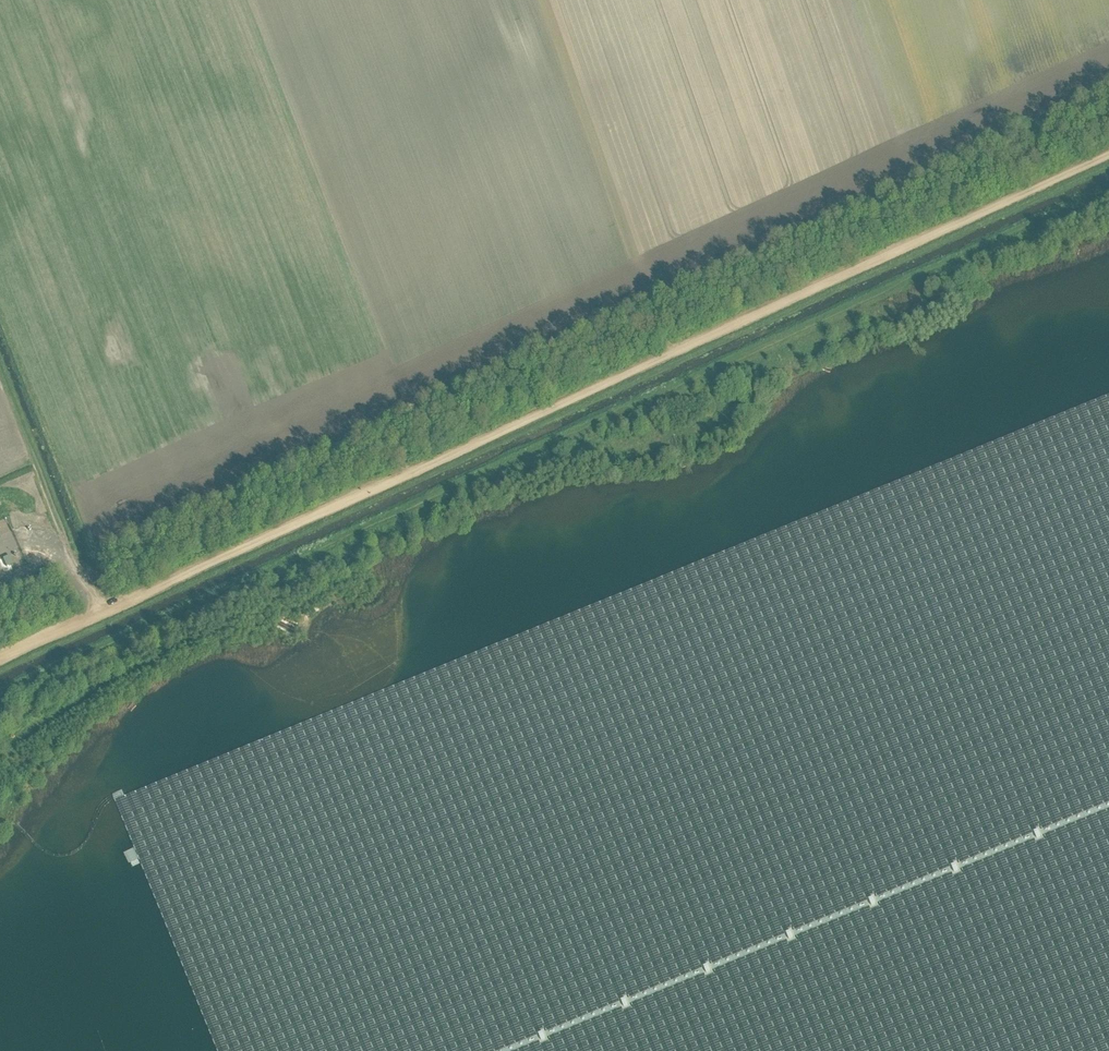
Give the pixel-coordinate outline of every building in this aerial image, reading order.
[(9,556),(2,559),(6,568),(13,565),(9,556)]
